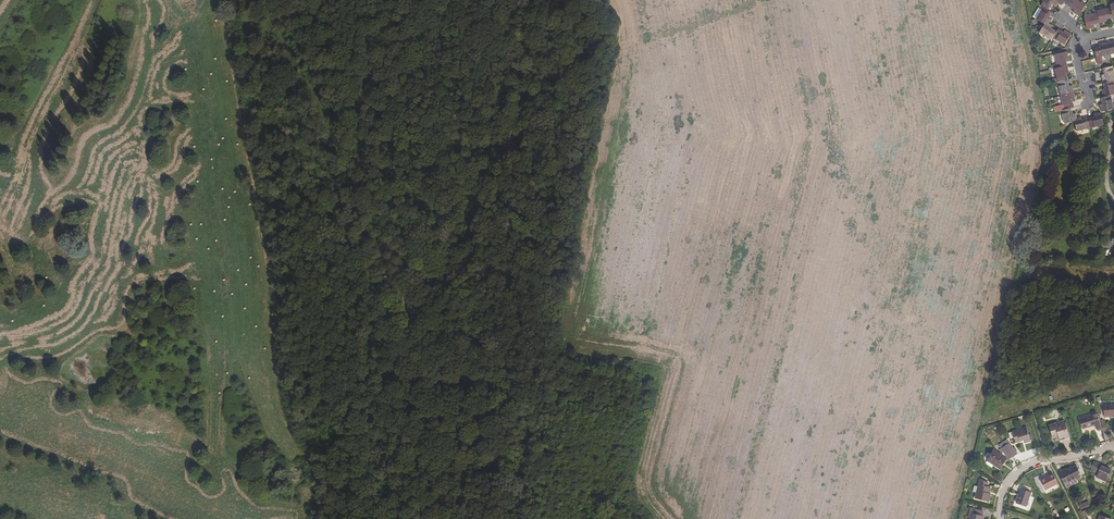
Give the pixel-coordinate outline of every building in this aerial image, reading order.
[(1041,5),(1043,6),(1049,10),(1052,5),(1055,6),(1056,4),(1054,2),(1055,0),(1044,0),(1041,5)] [(1078,0),(1072,0),(1068,6),(1074,9),(1073,12),(1075,13),(1076,11),(1080,13),(1085,5),(1078,0)] [(1043,6),(1036,18),(1044,24),(1047,20),(1049,21),(1051,19),(1048,17),(1051,12),(1049,10),(1043,6)] [(1110,7),(1097,10),(1097,13),(1099,20),(1103,19),(1104,22),(1107,21),(1106,18),(1113,17),(1112,14),(1110,7)] [(1097,13),(1084,16),(1086,26),(1090,25),(1091,28),(1094,27),(1094,24),(1099,23),(1099,20),(1097,13)] [(1048,26),(1044,24),(1039,32),(1051,39),(1052,37),(1056,31),(1051,27),(1052,25),(1049,24),(1048,26)] [(1062,31),(1058,28),(1056,31),(1052,37),(1064,44),(1069,36),(1066,33),(1067,31),(1064,29),(1062,31)] [(1109,55),(1107,45),(1103,46),(1102,43),(1099,44),(1099,47),(1094,48),(1096,58),(1109,55)] [(1063,53),(1053,55),(1056,68),(1066,66),(1065,60),(1067,59),(1067,56),(1064,56),(1063,53)] [(1056,68),(1053,69),(1057,82),(1067,80),(1065,74),(1068,74),(1066,66),(1056,68)] [(1103,68),(1104,74),(1101,75),(1102,78),(1104,78),(1105,82),(1113,80),(1113,74),(1112,66),(1103,68)] [(1067,80),(1057,82),(1060,96),(1070,94),(1072,93),(1070,85),(1068,86),(1067,80)] [(1103,83),(1104,88),(1102,89),(1102,92),(1105,92),(1106,96),(1110,95),(1113,94),(1113,87),(1113,80),(1105,82),(1103,83)] [(1070,94),(1060,96),(1063,109),(1071,108),(1073,107),(1072,101),(1074,101),(1072,93),(1070,94)] [(1103,97),(1101,97),(1102,103),(1099,104),(1100,107),(1103,106),(1104,111),(1113,109),(1110,95),(1106,96),(1103,97)] [(1063,109),(1060,110),(1063,124),(1074,121),(1073,117),(1076,116),(1075,113),(1072,113),(1071,108),(1063,109)] [(1094,117),(1088,118),(1090,128),(1104,125),(1101,112),(1094,114),(1094,117)] [(1076,118),(1074,121),(1077,131),(1090,128),(1088,118),(1082,120),(1081,117),(1076,118)] [(1104,406),(1105,416),(1113,415),(1113,405),(1104,406)] [(1080,419),(1083,429),(1096,425),(1097,428),(1101,426),(1100,425),(1097,414),(1093,416),(1093,415),(1080,419)] [(1060,435),(1062,439),(1069,437),(1064,421),(1049,425),(1052,437),(1058,435),(1060,435)] [(1024,440),(1025,443),(1030,441),(1026,427),(1012,431),(1016,442),(1024,440)] [(1012,456),(1012,457),(1017,453),(1009,442),(1004,445),(1012,456)] [(994,450),(988,459),(994,463),(993,465),(1000,469),(1007,457),(1009,459),(1012,456),(1004,445),(1001,448),(1003,451),(1001,455),(994,450)] [(1098,474),(1097,477),(1107,481),(1111,471),(1106,469),(1107,467),(1094,462),(1090,471),(1098,474)] [(1077,481),(1075,479),(1080,476),(1078,472),(1079,471),(1076,464),(1067,469),(1066,468),(1058,472),(1064,483),(1065,487),(1077,481)] [(1040,479),(1045,489),(1058,483),(1053,473),(1040,479)] [(980,480),(975,498),(988,502),(990,493),(989,493),(990,487),(987,486),(988,482),(980,480)] [(1021,488),(1016,503),(1026,507),(1031,492),(1021,488)] [(1088,501),(1078,505),(1080,510),(1090,506),(1088,501)] [(970,518),(982,518),(983,516),(981,516),(982,512),(970,509),(968,518),(970,518)]
